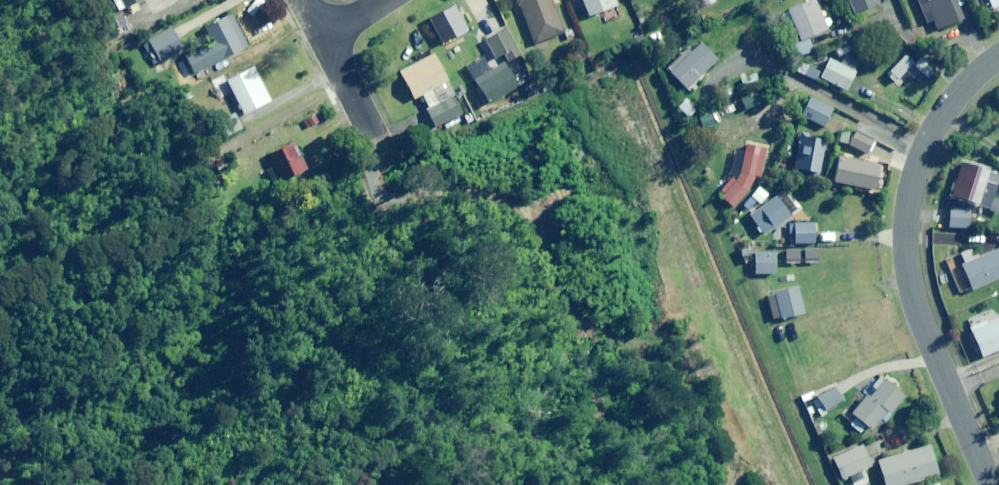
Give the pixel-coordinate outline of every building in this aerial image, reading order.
[(534,43),(564,32),(552,0),(519,0),(534,43)] [(617,5),(615,0),(582,0),(589,16),(617,5)] [(788,22),(792,20),(800,41),(795,43),(800,57),(814,51),(808,37),(828,29),(816,0),(812,0),(783,11),(788,22)] [(854,14),(880,3),(878,0),(848,0),(854,14)] [(928,22),(934,19),(938,29),(964,19),(957,0),(920,0),(928,22)] [(993,9),(998,6),(998,0),(989,0),(993,9)] [(196,73),(248,46),(232,15),(207,27),(214,41),(187,55),(196,73)] [(157,65),(185,51),(174,28),(151,40),(154,47),(149,49),(157,65)] [(509,61),(521,54),(507,29),(486,40),(496,57),(505,53),(509,61)] [(688,90),(717,60),(698,42),(669,72),(688,90)] [(433,89),(447,82),(433,54),(400,71),(414,99),(422,95),(429,108),(426,110),(436,128),(445,123),(448,129),(466,120),(454,96),(440,103),(433,89)] [(846,91),(856,73),(830,59),(820,78),(846,91)] [(927,80),(935,72),(923,59),(915,68),(927,80)] [(470,72),(488,105),(502,97),(508,107),(523,100),(517,89),(519,88),(506,63),(492,71),(488,62),(470,72)] [(245,114),(271,101),(253,67),(227,80),(245,114)] [(688,118),(698,110),(687,99),(678,107),(688,118)] [(824,127),(832,109),(813,100),(805,118),(824,127)] [(868,155),(874,141),(856,133),(850,146),(868,155)] [(819,145),(820,139),(799,136),(793,168),(820,173),(825,146),(819,145)] [(286,181),(308,167),(289,139),(268,153),(286,181)] [(735,147),(730,173),(714,190),(733,208),(753,185),(760,152),(735,147)] [(875,191),(880,166),(839,157),(833,182),(875,191)] [(963,161),(952,196),(983,207),(988,191),(995,193),(998,183),(998,173),(963,161)] [(761,204),(769,195),(759,187),(751,196),(761,204)] [(763,235),(790,217),(776,197),(749,216),(763,235)] [(971,209),(950,209),(949,228),(970,229),(971,209)] [(816,244),(817,225),(789,224),(788,235),(795,235),(794,243),(816,244)] [(998,249),(962,264),(959,257),(947,262),(961,295),(998,279),(998,251),(998,249)] [(786,264),(799,265),(799,251),(786,250),(786,264)] [(824,264),(824,250),(805,250),(804,263),(824,264)] [(755,274),(777,274),(777,253),(755,253),(755,274)] [(773,322),(805,314),(798,287),(766,295),(773,322)] [(996,310),(967,322),(982,358),(998,351),(998,316),(996,310)] [(905,397),(886,380),(871,397),(867,393),(844,419),(860,434),(867,427),(873,433),(905,397)] [(844,399),(835,385),(817,397),(826,410),(844,399)] [(872,465),(861,445),(828,462),(839,482),(872,465)] [(929,446),(878,462),(885,484),(906,484),(938,475),(929,446)] [(864,474),(852,480),(854,484),(870,484),(864,474)]
